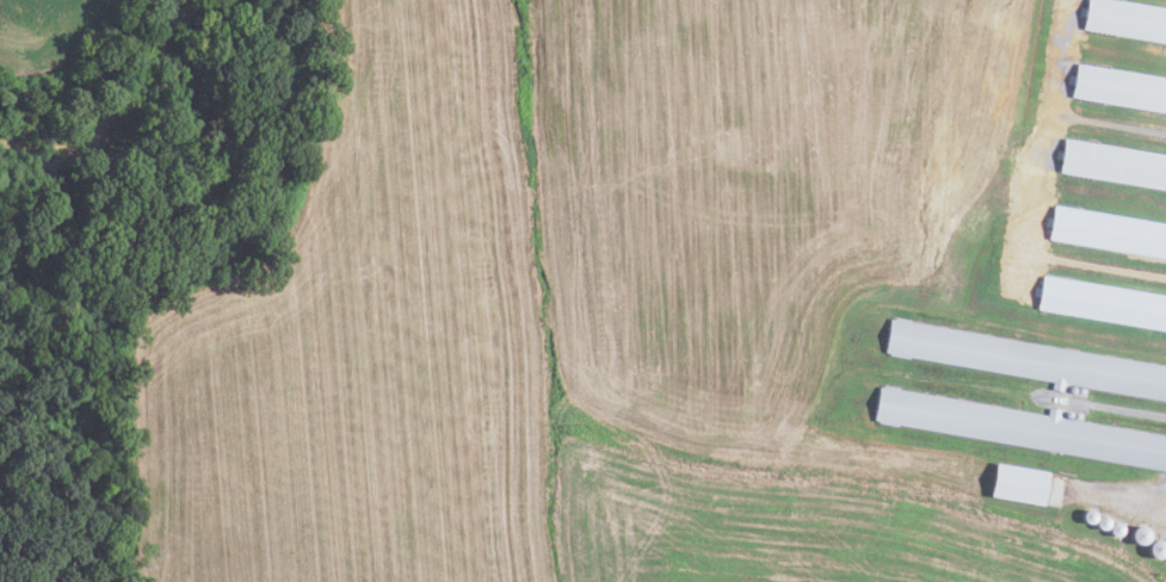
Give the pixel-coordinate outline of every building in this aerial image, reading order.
[(1084,29),(1088,0),(1117,0),(1165,8),(1165,43),(1084,29)] [(1079,62),(1073,97),(1165,112),(1165,77),(1079,62)] [(1066,138),(1165,155),(1165,190),(1060,172),(1066,138)] [(1055,202),(1049,236),(1165,256),(1165,221),(1055,202)] [(1042,274),(1165,296),(1165,331),(1036,309),(1042,274)] [(893,321),(887,354),(1165,402),(1165,367),(893,321)] [(880,386),(874,420),(1165,470),(1165,435),(880,386)] [(1057,476),(1051,508),(1000,500),(1005,466),(1057,476)] [(1085,510),(1082,512),(1081,513),(1081,515),(1081,518),(1082,520),(1084,522),(1086,522),(1088,524),(1091,524),(1092,522),(1094,520),(1096,518),(1096,515),(1094,513),(1093,512),(1091,510),(1090,509),(1087,509),(1085,510)] [(1099,516),(1098,518),(1097,519),(1096,521),(1096,524),(1097,526),(1098,528),(1100,528),(1103,530),(1105,530),(1108,528),(1109,526),(1110,524),(1110,521),(1110,519),(1108,518),(1106,516),(1104,515),(1102,515),(1099,516)] [(1113,522),(1111,525),(1110,526),(1110,528),(1110,531),(1111,533),(1112,534),(1115,535),(1116,537),(1118,535),(1121,534),(1123,533),(1123,531),(1124,528),(1123,526),(1122,524),(1119,522),(1117,522),(1116,522),(1113,522)] [(1147,528),(1149,531),(1149,533),(1149,537),(1149,539),(1147,541),(1145,543),(1142,544),(1139,544),(1136,543),(1134,540),(1131,538),(1131,534),(1131,532),(1134,528),(1136,527),(1139,526),(1142,526),(1145,526),(1147,528)] [(1165,543),(1165,545),(1165,553),(1164,556),(1161,558),(1158,558),(1155,558),(1152,556),(1149,555),(1148,551),(1148,547),(1149,545),(1150,543),(1154,540),(1156,539),(1160,540),(1162,540),(1165,543)]
